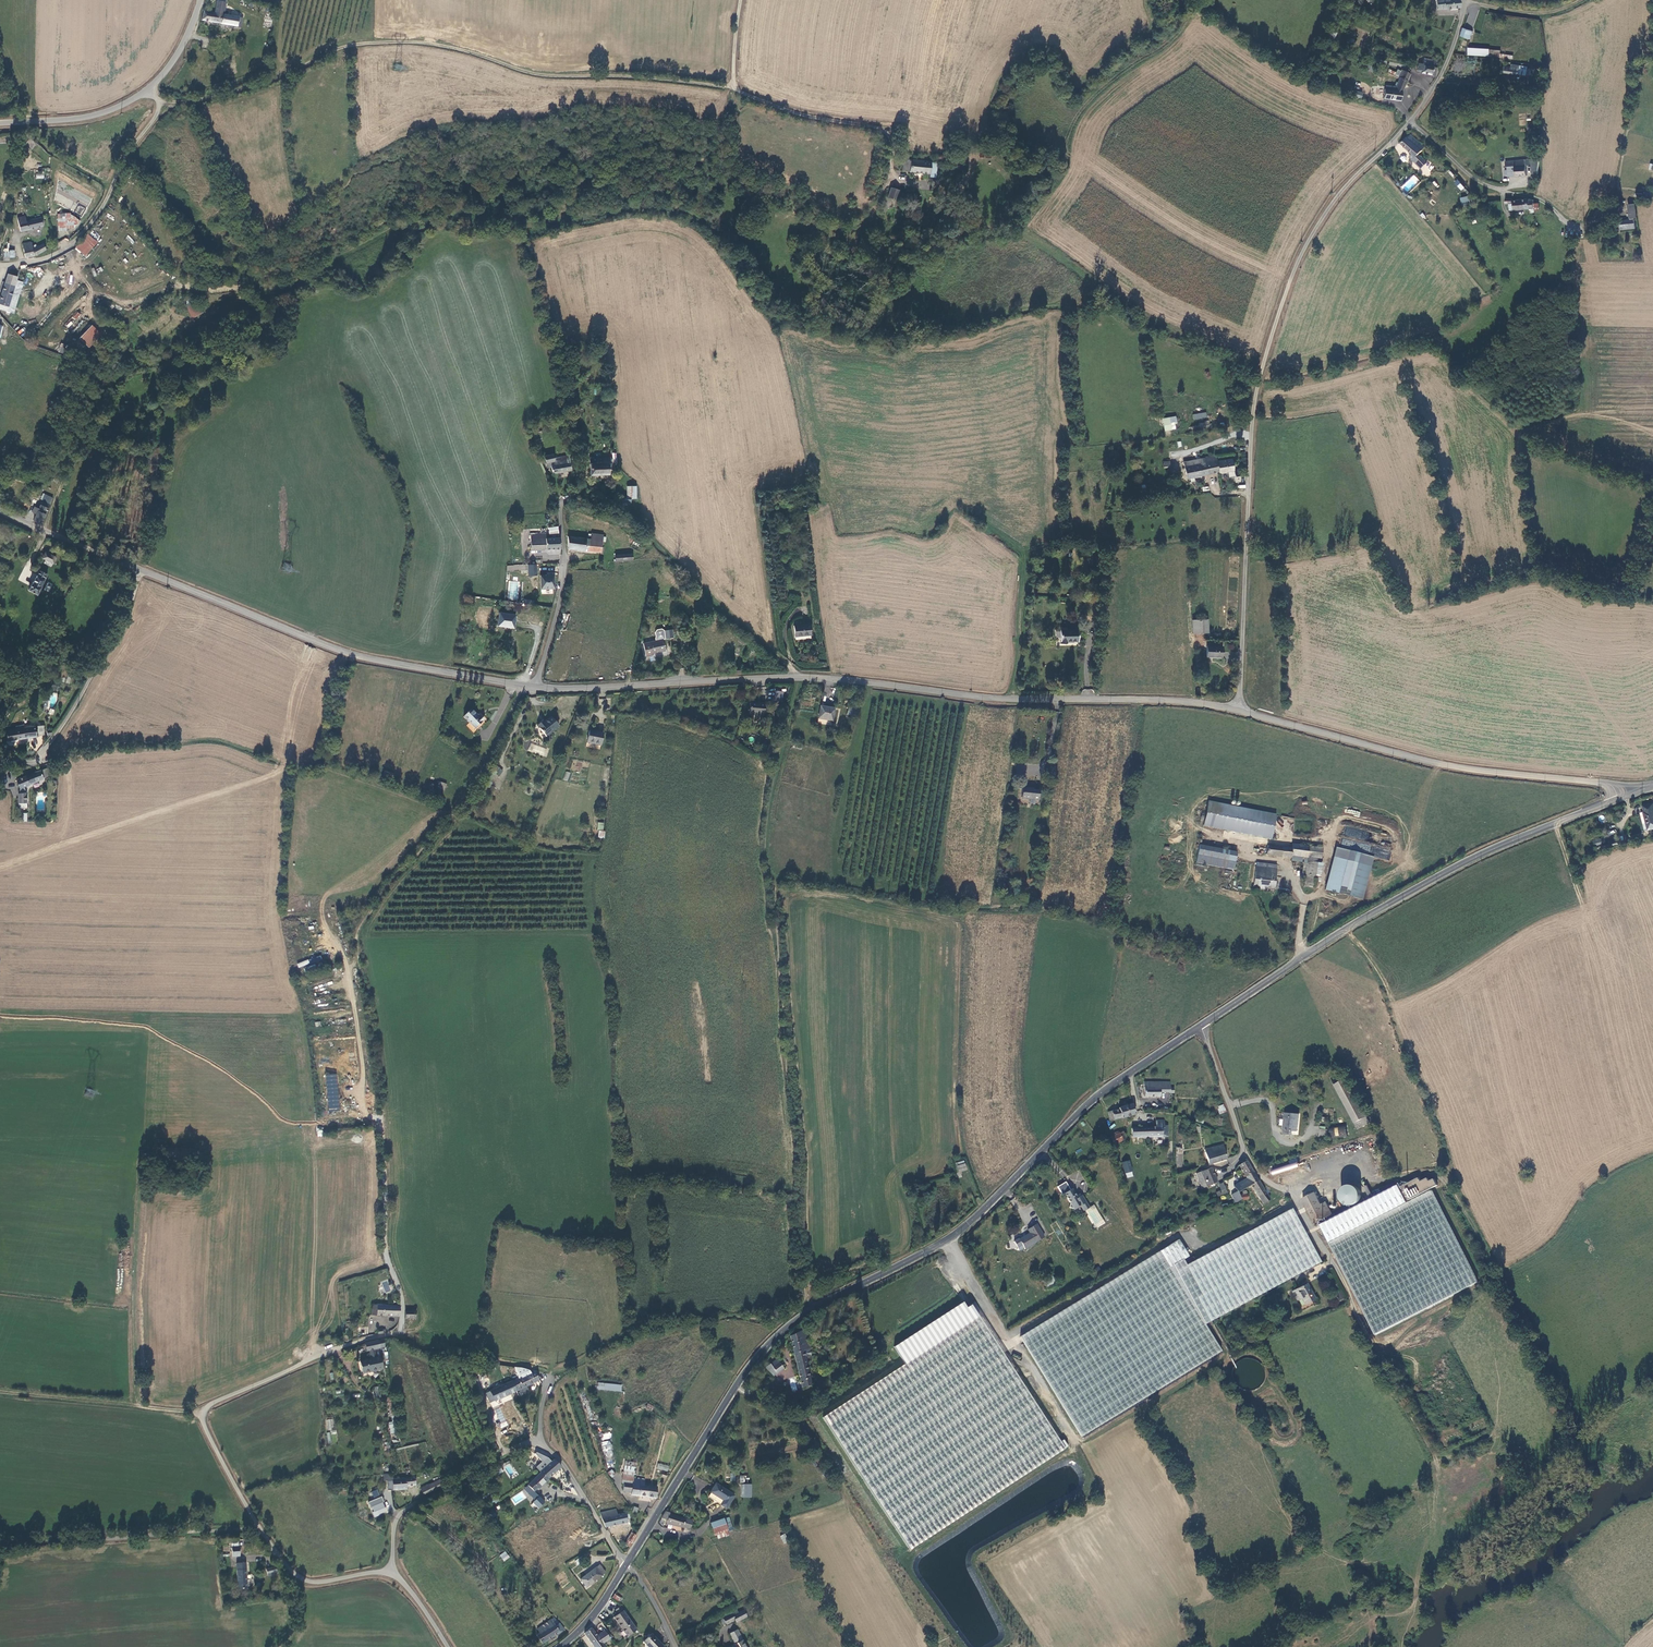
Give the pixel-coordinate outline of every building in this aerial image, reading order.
[(217,11),(205,9),(204,19),(243,25),(244,16),(226,13),(228,1),(219,0),(217,11)] [(1435,9),(1442,8),(1442,9),(1458,7),(1459,7),(1458,0),(1434,0),(1435,9)] [(1460,27),(1457,35),(1467,38),(1470,30),(1460,27)] [(1334,31),(1330,29),(1325,41),(1332,44),(1334,40),(1330,38),(1334,31)] [(1487,48),(1466,46),(1465,53),(1486,55),(1487,49),(1487,48)] [(1498,50),(1487,49),(1486,55),(1510,59),(1510,56),(1497,54),(1498,50)] [(1420,72),(1434,75),(1437,67),(1432,66),(1432,63),(1436,63),(1436,60),(1433,59),(1431,60),(1422,58),(1421,64),(1417,63),(1416,70),(1417,71),(1420,72)] [(1518,66),(1510,65),(1509,68),(1503,67),(1502,72),(1517,75),(1517,74),(1524,76),(1525,75),(1528,75),(1529,69),(1526,68),(1526,67),(1518,66)] [(1405,70),(1403,69),(1401,68),(1400,69),(1397,75),(1398,76),(1406,81),(1410,73),(1409,72),(1410,71),(1410,69),(1410,68),(1409,67),(1407,67),(1406,68),(1405,70)] [(1401,93),(1406,81),(1398,76),(1393,90),(1383,88),(1383,98),(1400,99),(1401,93)] [(1361,99),(1363,93),(1355,90),(1353,96),(1361,99)] [(1412,153),(1415,156),(1417,154),(1421,149),(1424,146),(1419,142),(1410,134),(1407,138),(1406,137),(1400,143),(1412,153)] [(958,158),(961,159),(964,153),(966,151),(967,149),(966,149),(968,141),(963,139),(958,158)] [(1427,162),(1417,154),(1415,156),(1412,159),(1421,167),(1427,162)] [(932,172),(933,160),(905,158),(904,170),(932,172)] [(1526,175),(1525,159),(1504,160),(1505,166),(1507,166),(1513,166),(1513,176),(1526,175)] [(1460,191),(1464,188),(1458,179),(1454,182),(1460,191)] [(894,187),(893,190),(890,198),(898,201),(902,190),(894,187)] [(1471,202),(1470,194),(1461,196),(1462,204),(1471,202)] [(1513,200),(1514,208),(1514,209),(1531,207),(1536,207),(1535,202),(1535,198),(1513,199),(1513,200)] [(1541,202),(1535,202),(1536,207),(1531,207),(1531,211),(1536,211),(1536,209),(1542,209),(1541,202)] [(81,216),(85,208),(79,204),(74,212),(81,216)] [(1633,220),(1623,221),(1624,230),(1633,229),(1638,229),(1637,218),(1639,218),(1637,204),(1631,204),(1633,220)] [(77,214),(57,215),(58,230),(78,229),(77,214)] [(41,227),(39,218),(26,221),(26,220),(18,222),(20,231),(41,227)] [(85,234),(76,251),(88,257),(97,240),(85,234)] [(128,235),(125,238),(132,244),(135,242),(128,235)] [(23,258),(31,256),(29,243),(21,245),(23,258)] [(31,250),(34,256),(44,250),(40,244),(31,250)] [(6,310),(10,294),(15,278),(6,275),(0,294),(0,311),(5,312),(6,310)] [(192,318),(203,314),(197,301),(186,305),(192,318)] [(75,320),(81,315),(78,312),(72,317),(75,320)] [(79,339),(89,348),(102,334),(92,325),(79,339)] [(63,354),(67,346),(62,343),(58,351),(63,354)] [(1193,420),(1207,418),(1206,412),(1192,414),(1193,420)] [(1177,429),(1176,416),(1163,418),(1164,431),(1177,429)] [(146,466),(158,467),(159,454),(158,454),(158,452),(147,452),(146,466)] [(549,473),(567,468),(565,453),(550,458),(549,453),(540,456),(542,462),(545,461),(549,473)] [(1200,474),(1218,471),(1216,460),(1215,453),(1198,456),(1199,464),(1200,474)] [(608,472),(607,461),(600,461),(600,454),(589,454),(588,461),(588,472),(608,472)] [(1232,458),(1216,460),(1218,471),(1219,472),(1234,469),(1232,458)] [(578,461),(578,478),(578,480),(588,480),(588,472),(588,461),(578,461)] [(1194,465),(1192,466),(1194,475),(1194,476),(1200,474),(1199,464),(1194,465)] [(1185,477),(1194,475),(1192,466),(1192,465),(1186,466),(1183,466),(1185,477)] [(626,486),(626,500),(631,500),(637,500),(637,486),(626,486)] [(32,520),(40,524),(45,514),(51,502),(52,498),(45,495),(40,503),(41,504),(38,509),(34,507),(31,512),(35,514),(32,520)] [(548,535),(558,534),(558,526),(547,527),(548,535)] [(545,533),(530,533),(530,551),(560,550),(560,538),(545,539),(545,533)] [(601,554),(603,535),(591,533),(590,539),(586,539),(585,552),(601,554)] [(567,550),(585,552),(586,539),(567,537),(567,550)] [(634,540),(630,547),(637,552),(641,544),(634,540)] [(44,561),(42,564),(48,568),(53,558),(43,553),(40,559),(44,561)] [(615,555),(615,562),(633,561),(632,554),(615,555)] [(537,576),(537,565),(528,565),(528,576),(537,576)] [(36,572),(26,591),(34,595),(41,582),(44,576),(36,572)] [(524,596),(524,575),(512,574),(511,595),(524,596)] [(539,576),(539,590),(554,590),(554,575),(539,576)] [(49,579),(44,576),(41,582),(46,585),(49,579)] [(511,626),(513,612),(497,610),(496,622),(502,623),(502,625),(511,626)] [(1191,633),(1199,634),(1199,623),(1199,620),(1191,620),(1191,633)] [(809,624),(794,627),(796,638),(811,635),(809,624)] [(664,628),(665,636),(673,635),(672,627),(664,628)] [(1077,641),(1077,630),(1060,630),(1060,643),(1067,643),(1067,641),(1077,641)] [(647,653),(666,648),(663,637),(663,636),(644,641),(647,653)] [(1225,647),(1204,646),(1204,657),(1224,658),(1225,647)] [(790,692),(783,690),(780,699),(787,701),(790,692)] [(770,701),(756,697),(753,708),(767,712),(770,701)] [(475,727),(484,718),(480,714),(478,716),(470,709),(464,716),(475,727)] [(820,712),(821,724),(834,724),(833,712),(820,712)] [(541,736),(554,728),(548,717),(540,721),(539,719),(532,723),(541,736)] [(37,726),(38,736),(45,735),(44,725),(37,726)] [(7,743),(24,742),(23,731),(23,728),(17,729),(17,731),(6,732),(7,743)] [(35,730),(23,731),(24,742),(36,741),(35,730)] [(603,734),(589,731),(587,744),(600,747),(603,734)] [(544,756),(546,748),(530,743),(528,751),(544,756)] [(500,776),(503,769),(495,766),(492,773),(500,776)] [(39,774),(17,783),(15,783),(19,793),(27,789),(43,782),(42,781),(43,781),(49,779),(46,771),(40,774),(39,774)] [(483,788),(489,780),(485,778),(480,786),(483,788)] [(445,783),(437,780),(435,785),(443,789),(445,783)] [(1039,791),(1022,789),(1021,800),(1038,801),(1039,791)] [(25,806),(25,797),(17,798),(18,811),(26,810),(26,806),(25,806)] [(1209,801),(1205,826),(1273,838),(1277,813),(1209,801)] [(1638,813),(1643,832),(1652,830),(1652,822),(1650,810),(1651,810),(1649,805),(1638,808),(1639,813),(1638,813)] [(1592,840),(1594,846),(1602,844),(1600,838),(1592,840)] [(1253,852),(1291,858),(1291,861),(1303,863),(1302,874),(1305,875),(1304,880),(1303,886),(1306,887),(1314,888),(1315,882),(1319,883),(1322,864),(1317,864),(1318,859),(1322,860),(1323,849),(1312,847),(1309,847),(1293,844),(1293,849),(1269,845),(1255,843),(1253,852)] [(1374,859),(1337,849),(1325,891),(1362,901),(1374,859)] [(1389,859),(1390,850),(1383,849),(1382,858),(1389,859)] [(1255,865),(1253,886),(1262,888),(1263,885),(1274,886),(1275,875),(1274,875),(1275,868),(1255,865)] [(320,956),(308,960),(310,966),(304,968),(306,973),(324,967),(320,956)] [(338,1110),(339,1074),(327,1074),(327,1110),(338,1110)] [(1165,1091),(1171,1091),(1171,1087),(1166,1087),(1166,1080),(1151,1079),(1150,1094),(1165,1095),(1165,1091)] [(1171,1091),(1179,1092),(1180,1087),(1176,1087),(1176,1081),(1166,1080),(1166,1087),(1171,1087),(1171,1091)] [(1365,1121),(1346,1081),(1334,1088),(1353,1127),(1365,1121)] [(1136,1102),(1122,1105),(1122,1106),(1124,1115),(1138,1112),(1136,1102)] [(1113,1118),(1124,1115),(1122,1106),(1111,1109),(1113,1118)] [(1285,1122),(1284,1130),(1293,1131),(1294,1127),(1298,1127),(1300,1111),(1285,1110),(1285,1122)] [(1134,1136),(1135,1136),(1147,1136),(1164,1135),(1164,1127),(1167,1127),(1166,1120),(1159,1120),(1159,1125),(1133,1126),(1134,1136)] [(1330,1129),(1322,1128),(1321,1137),(1330,1138),(1330,1129)] [(1123,1134),(1122,1132),(1117,1134),(1118,1136),(1113,1138),(1115,1142),(1111,1143),(1113,1148),(1116,1146),(1126,1142),(1126,1141),(1129,1140),(1126,1133),(1123,1134)] [(1206,1148),(1210,1163),(1229,1158),(1225,1143),(1206,1148)] [(1133,1157),(1124,1160),(1129,1171),(1136,1169),(1137,1168),(1133,1157)] [(1271,1170),(1272,1175),(1299,1167),(1296,1158),(1288,1160),(1289,1164),(1271,1170)] [(1241,1164),(1248,1176),(1257,1172),(1249,1159),(1246,1161),(1245,1160),(1244,1159),(1243,1159),(1242,1160),(1243,1162),(1241,1164)] [(967,1169),(965,1163),(958,1165),(959,1171),(967,1169)] [(1213,1167),(1198,1172),(1204,1188),(1219,1182),(1213,1167)] [(1240,1191),(1253,1184),(1261,1179),(1257,1172),(1248,1176),(1249,1178),(1236,1185),(1239,1191),(1233,1194),(1237,1202),(1243,1200),(1239,1192),(1240,1191)] [(1271,1189),(1270,1187),(1269,1186),(1266,1187),(1261,1179),(1253,1184),(1265,1203),(1273,1199),(1268,1191),(1271,1189)] [(1411,1203),(1402,1184),(1324,1224),(1380,1334),(1482,1282),(1435,1190),(1411,1203)] [(1184,1185),(1177,1185),(1177,1198),(1185,1198),(1185,1195),(1184,1195),(1184,1185)] [(1069,1206),(1074,1207),(1074,1208),(1081,1204),(1084,1209),(1090,1205),(1082,1193),(1078,1196),(1072,1187),(1064,1192),(1070,1201),(1069,1206)] [(1320,1222),(1336,1214),(1333,1208),(1335,1207),(1334,1205),(1332,1206),(1330,1202),(1325,1205),(1319,1192),(1306,1198),(1319,1224),(1321,1223),(1320,1222)] [(1295,1208),(1259,1228),(1189,1265),(1186,1259),(1191,1255),(1180,1240),(1021,1337),(1083,1436),(1188,1372),(1223,1350),(1206,1323),(1213,1320),(1273,1288),(1290,1279),(1313,1266),(1323,1261),(1295,1208)] [(1037,1241),(1031,1232),(1019,1239),(1025,1248),(1037,1241)] [(1303,1298),(1306,1304),(1317,1298),(1309,1283),(1294,1291),(1299,1300),(1303,1298)] [(1341,1290),(1336,1292),(1340,1300),(1345,1298),(1341,1290)] [(377,1314),(400,1314),(401,1304),(398,1304),(398,1299),(392,1299),(392,1304),(376,1304),(377,1314)] [(368,1314),(377,1314),(376,1304),(368,1304),(368,1314)] [(982,1317),(823,1416),(908,1553),(1067,1447),(982,1317)] [(805,1361),(804,1356),(803,1348),(808,1347),(803,1328),(789,1332),(796,1363),(805,1361)] [(385,1344),(384,1337),(370,1340),(372,1347),(374,1347),(379,1346),(385,1344)] [(387,1366),(384,1354),(381,1355),(376,1356),(361,1359),(364,1371),(387,1366)] [(775,1372),(782,1366),(778,1361),(775,1358),(770,1362),(772,1365),(771,1367),(775,1372)] [(489,1361),(488,1359),(472,1359),(472,1368),(488,1368),(488,1367),(496,1366),(496,1361),(489,1361)] [(796,1363),(802,1385),(810,1382),(807,1368),(805,1361),(796,1363)] [(518,1377),(512,1379),(514,1384),(516,1390),(538,1380),(535,1372),(532,1373),(528,1368),(525,1366),(513,1365),(518,1377)] [(772,1375),(775,1372),(771,1367),(770,1366),(767,1368),(772,1375)] [(490,1401),(516,1390),(514,1384),(512,1379),(485,1391),(490,1401)] [(387,1398),(390,1416),(392,1416),(392,1422),(389,1422),(390,1432),(397,1431),(395,1415),(393,1397),(387,1398)] [(494,1410),(500,1422),(498,1423),(500,1429),(508,1425),(499,1407),(494,1410)] [(607,1468),(616,1466),(609,1440),(601,1442),(607,1468)] [(545,1475),(560,1464),(554,1457),(552,1459),(540,1467),(545,1475)] [(658,1463),(657,1468),(668,1472),(669,1466),(658,1463)] [(635,1466),(622,1464),(620,1482),(623,1482),(631,1483),(632,1483),(633,1478),(635,1466)] [(534,1483),(545,1475),(540,1467),(527,1478),(526,1478),(531,1484),(533,1482),(534,1483)] [(608,1472),(611,1477),(616,1474),(612,1469),(608,1472)] [(389,1488),(394,1488),(394,1476),(393,1472),(384,1472),(385,1477),(389,1477),(389,1488)] [(418,1483),(417,1474),(407,1476),(408,1484),(418,1483)] [(394,1488),(408,1487),(408,1484),(407,1476),(394,1476),(394,1488)] [(440,1478),(430,1484),(432,1489),(443,1483),(440,1478)] [(655,1497),(656,1486),(656,1485),(643,1483),(644,1479),(633,1478),(632,1483),(631,1483),(630,1491),(630,1493),(655,1497)] [(623,1490),(630,1491),(631,1483),(623,1482),(622,1490),(623,1490)] [(720,1502),(720,1503),(725,1506),(733,1493),(714,1482),(709,1491),(710,1491),(707,1495),(720,1502)] [(749,1482),(740,1482),(740,1494),(749,1494),(749,1482)] [(422,1487),(425,1493),(432,1489),(430,1484),(429,1483),(422,1487)] [(374,1498),(380,1496),(377,1489),(372,1492),(374,1498)] [(545,1501),(539,1494),(535,1498),(540,1505),(545,1501)] [(384,1506),(382,1500),(372,1503),(374,1509),(384,1506)] [(601,1512),(606,1526),(627,1521),(626,1518),(629,1517),(629,1512),(617,1514),(616,1508),(601,1512)] [(689,1527),(691,1520),(669,1513),(670,1512),(665,1511),(661,1516),(666,1518),(665,1522),(682,1526),(683,1526),(689,1527)] [(729,1516),(711,1522),(714,1533),(716,1532),(717,1536),(729,1532),(727,1526),(731,1524),(729,1516)] [(631,1532),(625,1544),(629,1546),(636,1535),(631,1532)] [(784,1534),(780,1537),(784,1545),(789,1542),(784,1534)] [(232,1552),(239,1551),(238,1542),(231,1543),(232,1552)] [(509,1557),(505,1551),(499,1555),(504,1561),(509,1557)] [(244,1558),(235,1559),(236,1561),(236,1564),(236,1567),(238,1585),(246,1584),(244,1558)] [(586,1584),(605,1570),(599,1563),(581,1577),(586,1584)] [(267,1567),(267,1576),(277,1575),(277,1567),(267,1567)] [(613,1613),(628,1633),(637,1627),(619,1603),(614,1607),(617,1611),(613,1613)] [(543,1640),(563,1623),(552,1613),(536,1627),(539,1630),(536,1632),(543,1640)] [(737,1613),(722,1621),(723,1622),(725,1627),(726,1628),(735,1623),(736,1625),(747,1619),(743,1613),(738,1616),(737,1613)] [(604,1645),(601,1642),(609,1636),(603,1628),(596,1633),(590,1625),(584,1629),(597,1646),(602,1646),(604,1645)] [(651,1631),(644,1639),(652,1646),(660,1646),(663,1644),(651,1631)] [(729,1636),(735,1646),(744,1646),(742,1643),(743,1643),(737,1632),(729,1636)]
